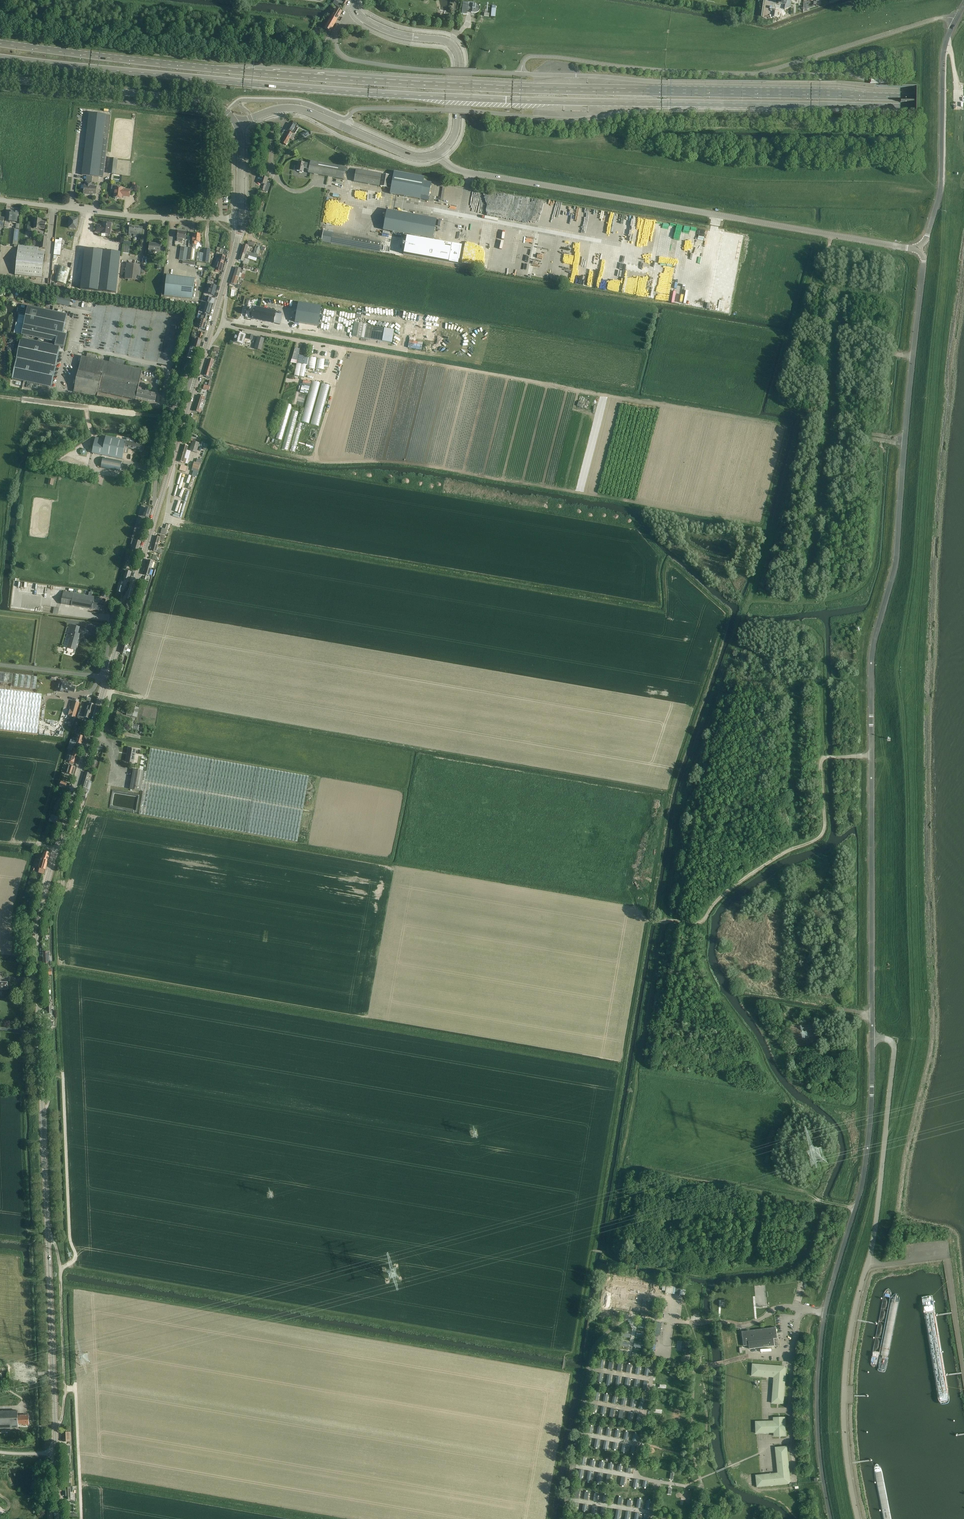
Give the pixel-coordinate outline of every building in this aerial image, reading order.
[(779,3),(786,4),(785,9),(791,7),(791,0),(779,0),(779,3)] [(468,2),(463,2),(461,14),(466,14),(467,11),(468,11),(469,10),(470,9),(472,10),(472,13),(475,13),(476,13),(477,13),(478,12),(479,11),(480,9),(479,8),(479,7),(478,6),(478,5),(477,5),(476,4),(473,4),(473,3),(468,2)] [(330,19),(336,22),(341,12),(336,9),(330,19)] [(330,32),(336,22),(330,19),(324,29),(330,32)] [(104,177),(109,134),(111,116),(106,115),(89,113),(82,175),(87,175),(86,181),(85,181),(85,185),(84,185),(83,194),(92,195),(92,194),(96,194),(97,186),(92,186),(92,182),(92,176),(98,177),(104,177)] [(298,128),(295,126),(297,123),(294,121),(292,124),(290,123),(287,129),(292,132),(295,133),(298,128)] [(293,141),(295,136),(293,134),(288,131),(281,142),(286,145),(290,139),(293,141)] [(116,174),(117,161),(110,160),(108,173),(116,174)] [(346,167),(310,161),(309,165),(305,164),(305,163),(298,162),(298,166),(295,166),(295,170),(297,170),(297,171),(300,171),(299,172),(302,172),(303,172),(304,168),(309,169),(308,173),(344,179),(346,167)] [(379,186),(381,174),(356,169),(354,181),(379,186)] [(424,177),(394,172),(393,176),(382,174),(380,186),(387,187),(388,185),(392,185),(390,194),(420,199),(421,195),(428,196),(431,183),(423,181),(424,177)] [(112,184),(111,192),(115,192),(114,197),(115,197),(115,199),(117,199),(118,198),(122,198),(122,195),(125,196),(130,197),(131,190),(126,189),(123,189),(123,188),(119,187),(120,185),(112,184)] [(433,239),(435,229),(437,219),(387,210),(385,220),(383,230),(433,239)] [(9,216),(9,220),(10,220),(17,221),(19,212),(10,211),(9,216)] [(70,218),(69,229),(77,229),(78,219),(70,218)] [(45,229),(46,222),(41,221),(42,219),(35,219),(34,228),(41,229),(41,228),(45,229)] [(110,235),(111,223),(103,222),(102,226),(96,225),(95,232),(101,233),(110,235)] [(135,226),(134,234),(134,236),(138,237),(138,235),(142,235),(143,227),(135,226)] [(177,241),(182,242),(182,239),(186,239),(187,232),(178,231),(177,241)] [(189,248),(187,260),(194,261),(196,249),(196,245),(197,245),(197,242),(200,242),(201,238),(200,238),(200,235),(194,234),(193,242),(192,244),(193,244),(192,248),(189,248)] [(407,237),(404,254),(456,264),(459,246),(407,237)] [(160,252),(161,244),(149,243),(148,253),(153,253),(153,252),(160,252)] [(18,245),(14,274),(41,278),(44,252),(38,251),(39,247),(18,245)] [(188,248),(181,247),(179,259),(186,260),(188,248)] [(85,249),(80,289),(115,293),(120,253),(85,249)] [(216,262),(223,264),(225,256),(221,254),(219,254),(218,258),(217,258),(216,262)] [(223,264),(216,262),(215,262),(214,266),(215,266),(215,268),(216,268),(215,271),(217,272),(218,271),(221,272),(223,264)] [(140,280),(141,265),(127,263),(125,279),(140,280)] [(65,284),(70,269),(59,265),(54,281),(65,284)] [(236,267),(233,275),(238,277),(241,278),(242,274),(243,270),(241,269),(236,267)] [(193,299),(195,278),(183,277),(164,274),(161,296),(193,299)] [(211,285),(209,294),(214,295),(217,286),(215,286),(211,285)] [(50,293),(43,292),(41,302),(48,303),(50,293)] [(26,294),(24,299),(26,300),(28,302),(30,304),(34,304),(37,303),(40,302),(41,300),(41,297),(33,295),(26,294)] [(55,302),(55,303),(69,306),(70,301),(70,298),(57,295),(55,302)] [(203,302),(201,310),(204,310),(205,311),(204,312),(209,313),(209,312),(212,304),(206,303),(203,302)] [(295,302),(291,325),(314,329),(318,306),(295,302)] [(21,338),(12,378),(52,387),(60,347),(64,347),(67,334),(63,333),(67,315),(28,306),(22,334),(22,335),(55,342),(55,345),(21,338)] [(276,311),(256,307),(255,311),(249,310),(250,307),(246,307),(246,309),(244,308),(242,314),(251,316),(251,318),(273,323),(276,311)] [(202,320),(199,319),(197,324),(200,325),(199,328),(204,329),(206,321),(202,320)] [(378,327),(373,326),(354,323),(352,336),(361,338),(370,339),(376,340),(382,341),(392,343),(394,330),(384,328),(378,327)] [(243,344),(246,335),(236,332),(233,342),(243,344)] [(261,350),(264,339),(257,337),(254,348),(261,350)] [(199,348),(201,340),(196,338),(195,342),(193,342),(192,346),(193,347),(199,348)] [(96,359),(97,356),(87,353),(86,357),(81,356),(74,392),(97,397),(98,392),(136,400),(136,397),(155,402),(157,394),(148,392),(149,387),(146,387),(145,391),(138,390),(142,369),(135,368),(136,363),(130,362),(129,367),(124,365),(125,361),(110,357),(109,362),(96,359)] [(297,364),(294,376),(304,377),(306,365),(303,365),(297,364)] [(210,372),(211,368),(206,367),(204,375),(206,376),(206,377),(211,379),(213,373),(210,372)] [(194,408),(193,411),(195,411),(198,412),(200,413),(201,410),(199,409),(200,404),(200,403),(202,400),(204,400),(205,397),(203,397),(203,395),(200,394),(200,396),(198,395),(196,402),(194,408)] [(95,437),(92,453),(122,459),(124,453),(125,447),(129,448),(138,449),(139,450),(143,450),(143,451),(145,445),(134,443),(135,440),(130,439),(127,438),(126,441),(106,437),(105,439),(95,437)] [(196,452),(199,443),(192,441),(190,450),(196,452)] [(184,458),(185,454),(180,453),(178,461),(185,463),(186,459),(184,458)] [(120,472),(122,461),(103,457),(100,468),(120,472)] [(192,468),(191,471),(197,472),(198,473),(199,470),(198,470),(200,465),(200,464),(196,463),(194,462),(192,468)] [(148,518),(151,509),(146,508),(144,513),(142,513),(141,515),(148,518)] [(166,535),(169,525),(167,525),(165,529),(162,528),(162,529),(160,529),(158,533),(161,534),(166,535)] [(153,543),(158,545),(159,541),(163,542),(165,536),(160,534),(160,537),(155,536),(153,543)] [(138,551),(141,542),(136,540),(134,547),(133,547),(132,549),(133,549),(133,550),(138,551)] [(157,548),(158,545),(153,543),(151,550),(158,553),(160,553),(161,549),(157,548)] [(146,567),(143,575),(145,575),(149,576),(151,577),(153,577),(155,570),(151,569),(146,567)] [(98,603),(93,602),(94,597),(63,591),(61,604),(71,606),(92,609),(103,611),(104,604),(105,605),(105,601),(99,600),(98,603)] [(75,650),(76,647),(79,634),(77,633),(79,627),(70,624),(67,637),(69,638),(67,647),(75,650)] [(128,649),(129,649),(129,647),(129,646),(128,646),(128,645),(123,644),(120,652),(122,653),(122,655),(126,656),(127,652),(126,651),(127,649),(128,649)] [(10,684),(11,684),(11,686),(35,689),(37,677),(0,673),(0,682),(10,684)] [(59,679),(56,690),(63,692),(64,689),(73,692),(74,692),(75,687),(72,686),(73,685),(70,685),(71,683),(59,679)] [(37,734),(42,694),(0,689),(0,730),(37,734)] [(74,718),(79,702),(72,700),(69,710),(71,710),(69,717),(74,718)] [(84,710),(91,712),(94,705),(87,703),(84,710)] [(137,718),(139,708),(135,707),(134,710),(128,709),(127,714),(126,715),(132,717),(132,716),(137,718)] [(91,712),(84,710),(80,708),(78,713),(82,714),(81,718),(85,719),(85,717),(89,719),(91,712)] [(77,739),(76,741),(76,743),(82,744),(84,737),(78,735),(77,739)] [(76,743),(76,741),(71,740),(70,740),(68,749),(72,750),(69,749),(67,755),(68,756),(67,761),(69,761),(73,762),(77,750),(73,749),(74,745),(75,746),(75,743),(76,743)] [(134,763),(136,749),(128,748),(126,761),(134,763)] [(309,777),(258,767),(151,748),(146,772),(143,771),(133,769),(130,789),(140,791),(143,791),(139,814),(297,842),(309,777)] [(73,775),(75,767),(69,766),(67,773),(73,775)] [(81,797),(80,800),(84,801),(85,798),(87,792),(86,792),(87,788),(88,784),(89,781),(88,780),(83,779),(81,787),(83,787),(82,791),(81,797)] [(59,825),(61,818),(51,815),(49,821),(59,825)] [(44,874),(50,853),(44,851),(42,859),(41,858),(38,868),(40,868),(38,872),(44,874)] [(609,1317),(611,1307),(606,1306),(605,1309),(601,1308),(600,1312),(602,1312),(601,1315),(609,1317)] [(750,1349),(775,1346),(774,1339),(777,1338),(776,1327),(742,1331),(744,1346),(749,1345),(750,1349)] [(17,1376),(24,1376),(25,1376),(24,1372),(32,1372),(32,1362),(21,1363),(21,1370),(17,1370),(17,1376)] [(783,1404),(786,1368),(784,1366),(752,1364),(751,1376),(774,1377),(772,1403),(783,1404)] [(18,1410),(0,1411),(0,1428),(18,1428),(18,1425),(29,1425),(29,1415),(18,1415),(18,1410)] [(774,1436),(786,1436),(785,1417),(773,1417),(773,1421),(755,1421),(756,1433),(774,1433),(774,1436)] [(756,1475),(757,1487),(789,1484),(791,1482),(787,1446),(775,1447),(778,1473),(756,1475)]
